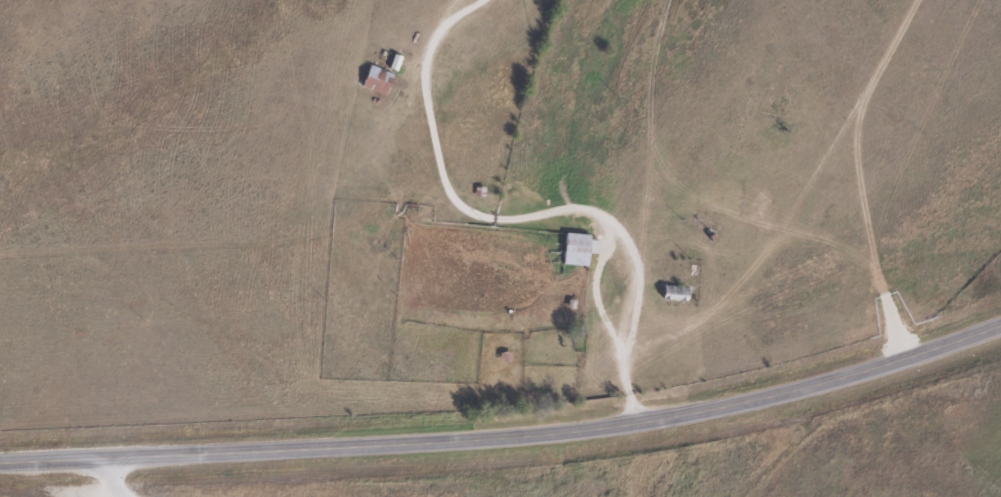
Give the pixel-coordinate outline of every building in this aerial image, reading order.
[(396,74),(372,63),(361,86),(386,97),(396,74)] [(567,233),(563,264),(588,267),(590,253),(599,254),(601,237),(567,233)] [(689,286),(662,286),(662,301),(689,301),(689,286)]
